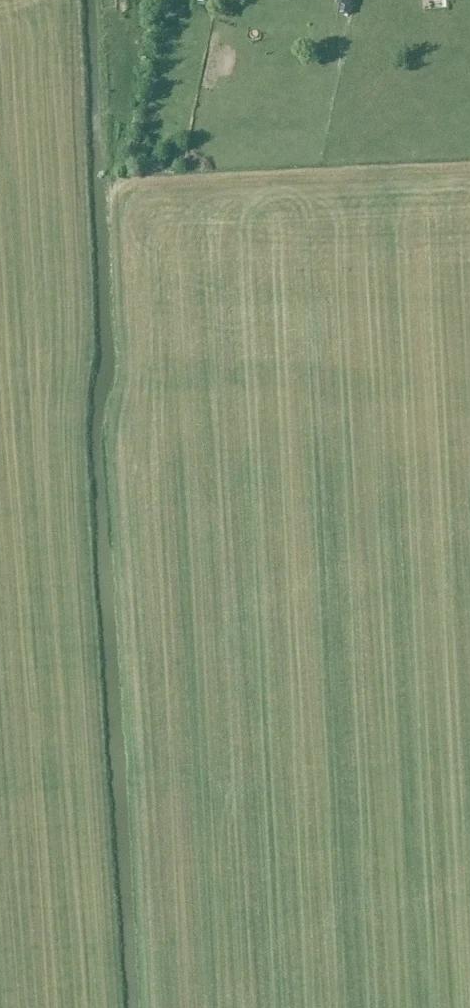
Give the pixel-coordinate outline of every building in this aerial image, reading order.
[(348,17),(349,9),(340,7),(339,15),(348,17)]
